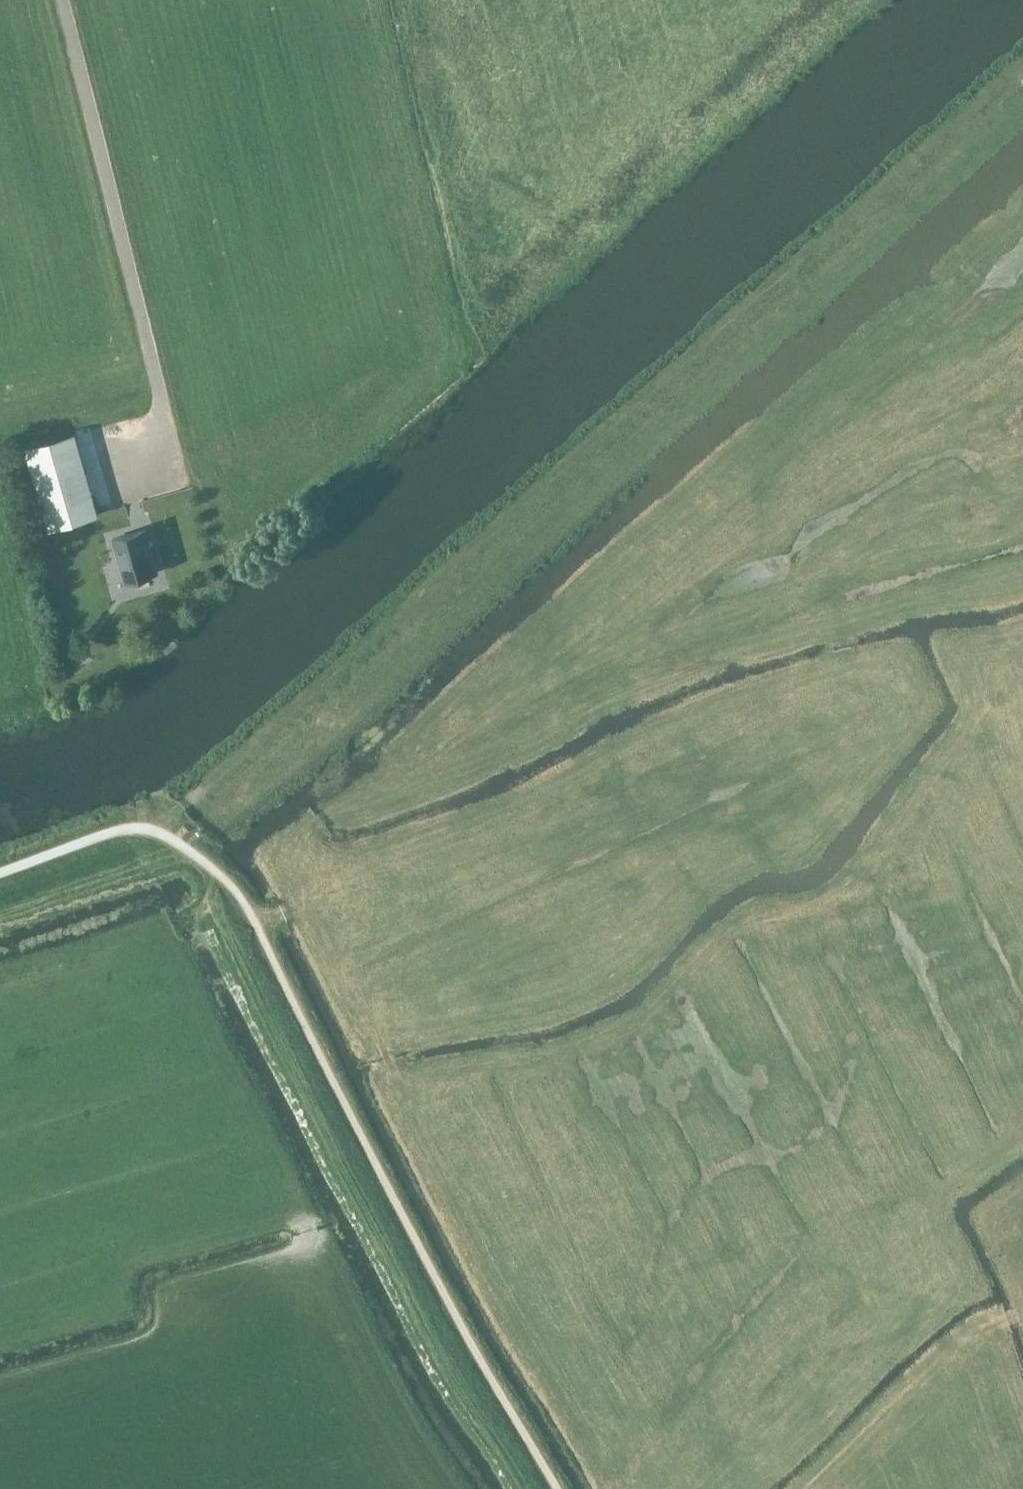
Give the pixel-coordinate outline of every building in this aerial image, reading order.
[(13,449),(49,530),(99,516),(75,432),(13,449)] [(111,538),(123,582),(158,573),(146,529),(111,538)]
